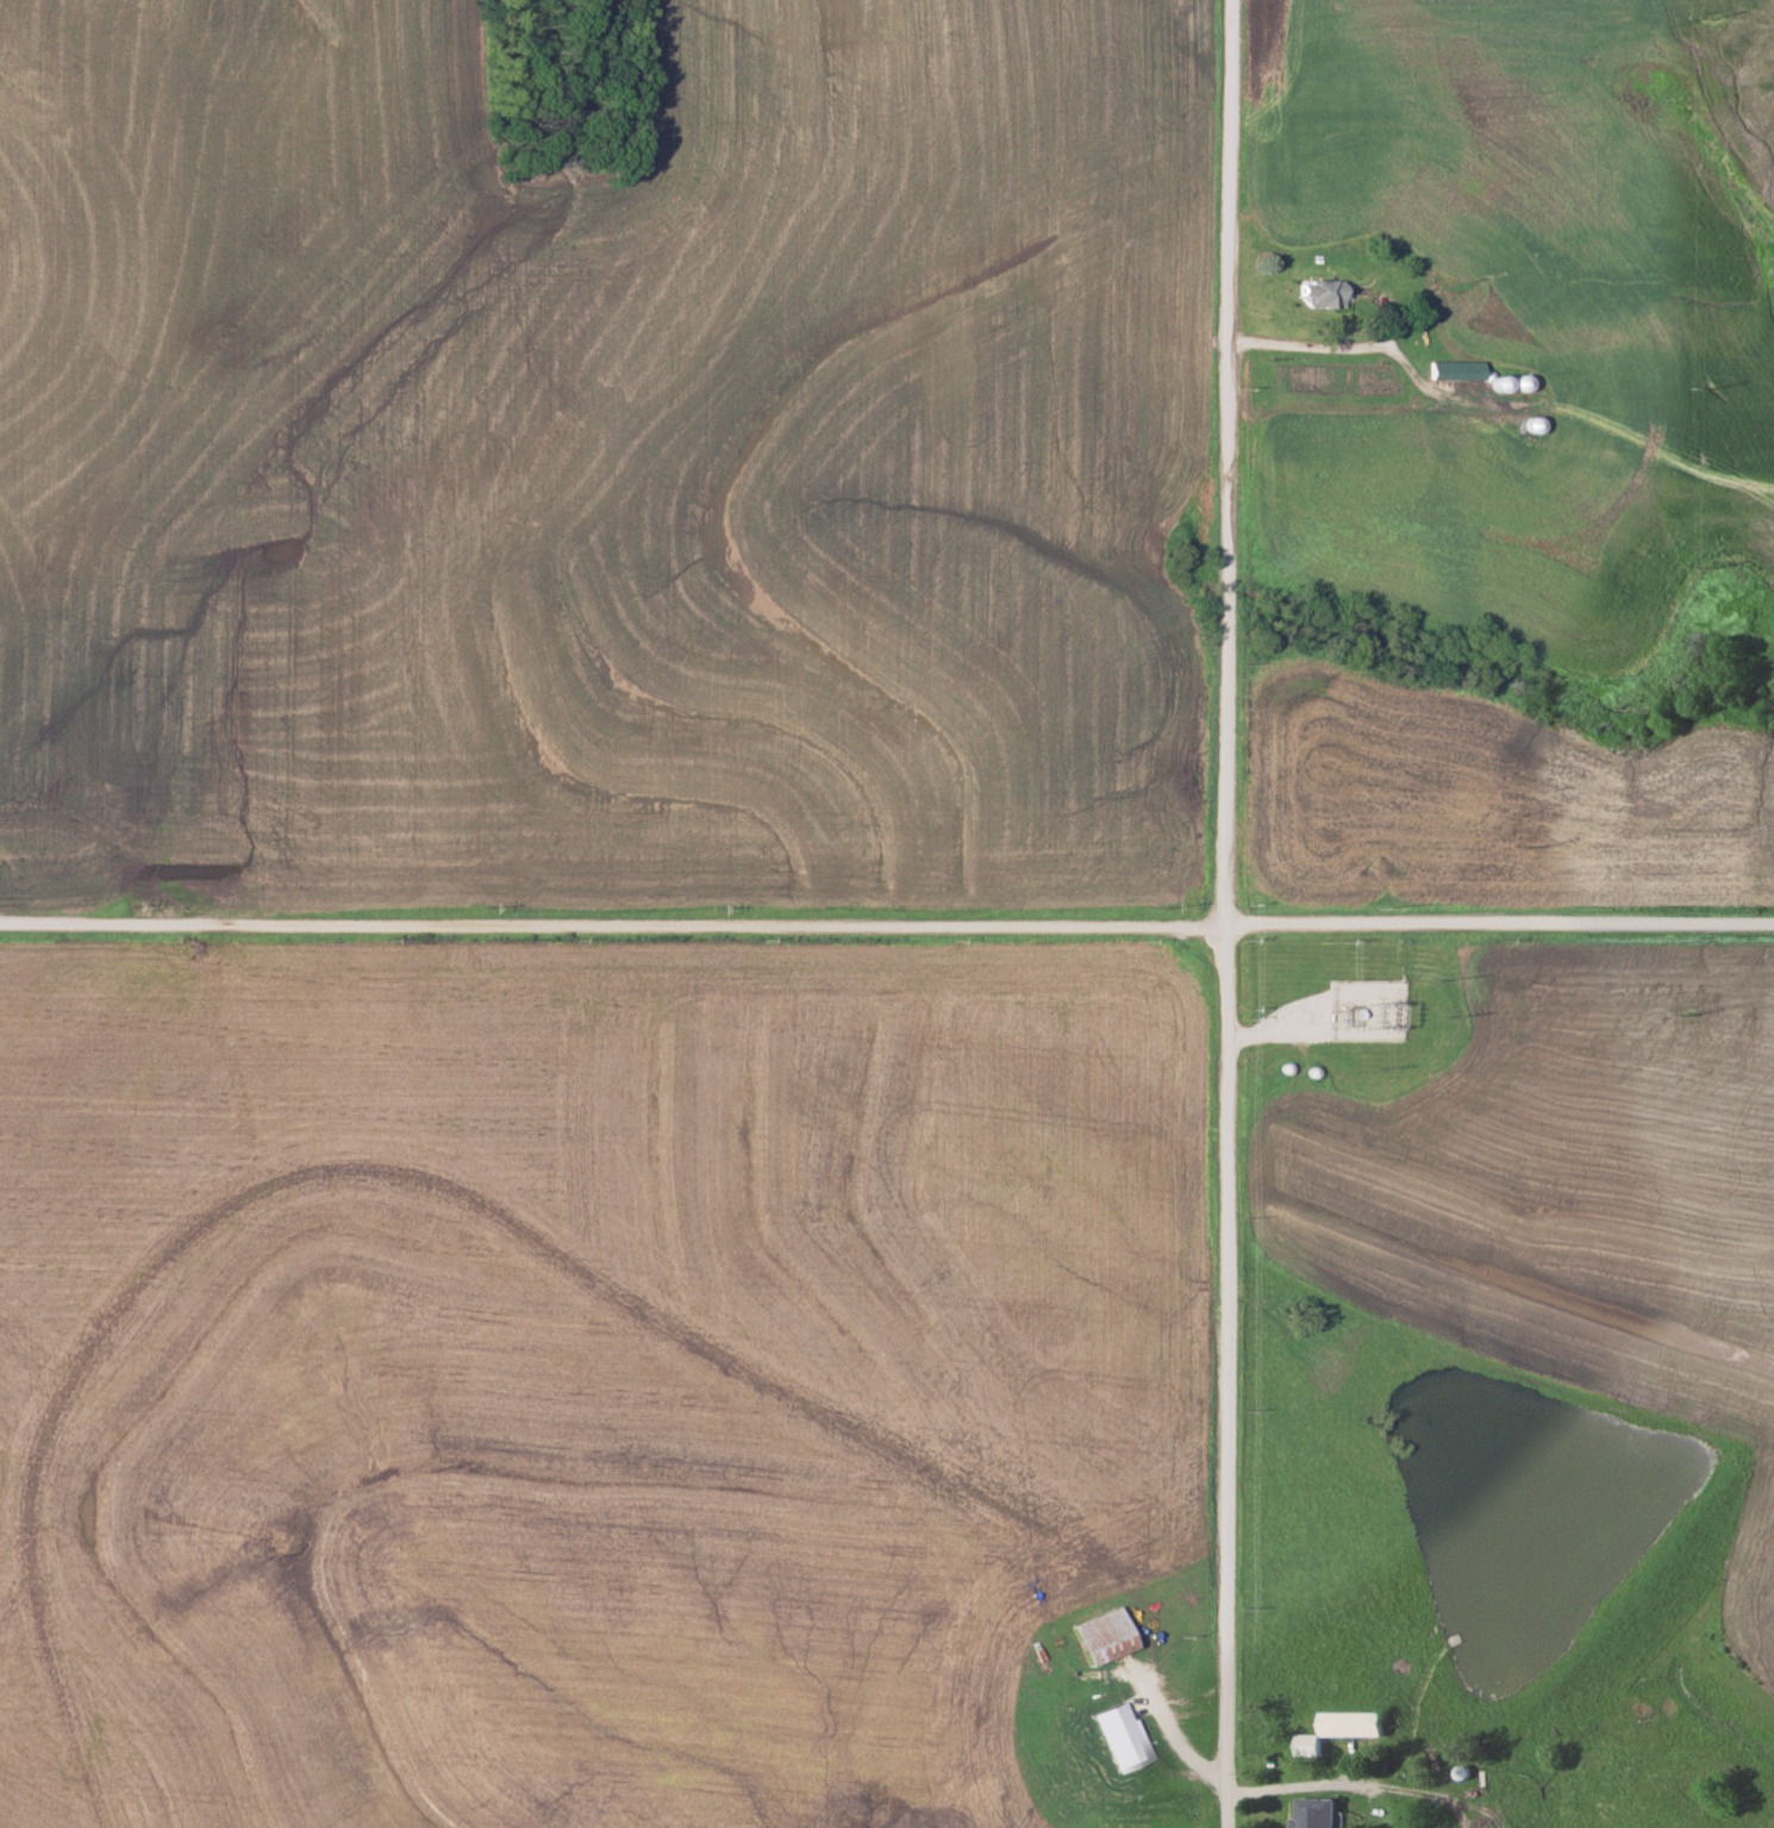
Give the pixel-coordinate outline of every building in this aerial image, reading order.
[(1336,280),(1295,280),(1295,307),(1336,307),(1336,280)] [(1478,362),(1426,362),(1426,379),(1478,379),(1478,362)] [(1511,375),(1512,391),(1525,389),(1524,374),(1511,375)] [(1534,417),(1521,418),(1522,432),(1535,431),(1534,417)] [(1083,1667),(1130,1649),(1113,1608),(1067,1626),(1083,1667)] [(1379,1738),(1379,1713),(1316,1713),(1316,1735),(1291,1735),(1291,1757),(1317,1757),(1317,1737),(1379,1738)] [(1104,1753),(1134,1753),(1134,1728),(1118,1728),(1118,1720),(1104,1720),(1104,1753)] [(1331,1799),(1291,1799),(1291,1827),(1331,1827),(1331,1799)]
